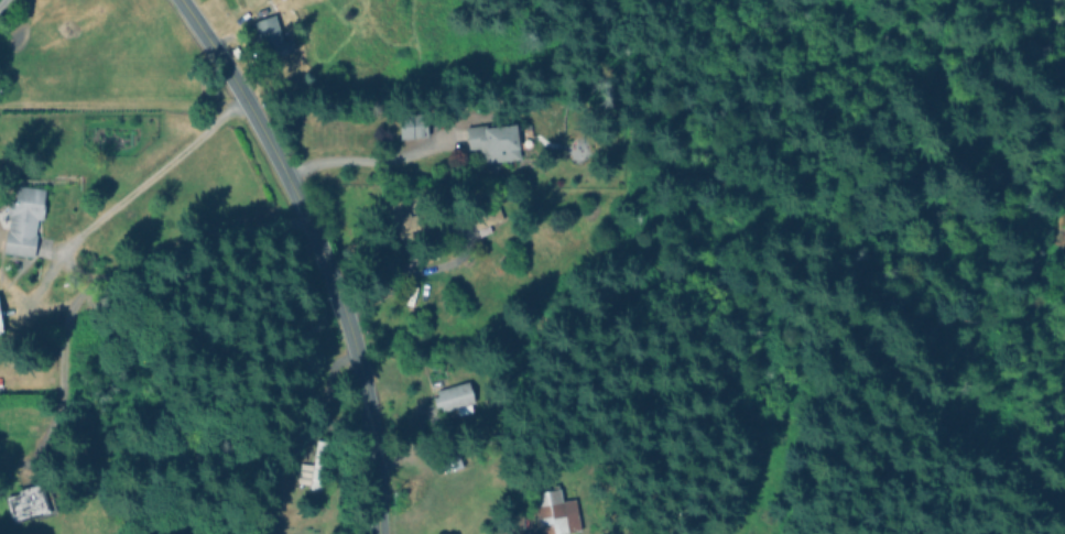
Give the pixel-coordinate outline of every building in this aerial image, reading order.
[(251,21),(264,60),(293,50),(289,37),(281,40),(273,14),(251,21)] [(397,116),(398,138),(425,137),(424,115),(397,116)] [(514,122),(454,129),(457,149),(480,147),(482,163),(518,159),(514,122)] [(32,256),(36,219),(40,220),(43,188),(11,184),(3,253),(32,256)] [(411,239),(408,230),(414,228),(402,197),(383,204),(399,244),(411,239)] [(490,232),(487,224),(501,219),(495,203),(469,212),(477,236),(490,232)] [(432,390),(437,413),(473,404),(467,381),(432,390)] [(306,487),(318,489),(327,442),(315,440),(306,487)] [(14,488),(15,494),(4,496),(8,520),(46,513),(41,484),(14,488)] [(574,498),(560,500),(558,488),(531,492),(535,525),(544,524),(546,533),(558,533),(578,531),(574,498)]
